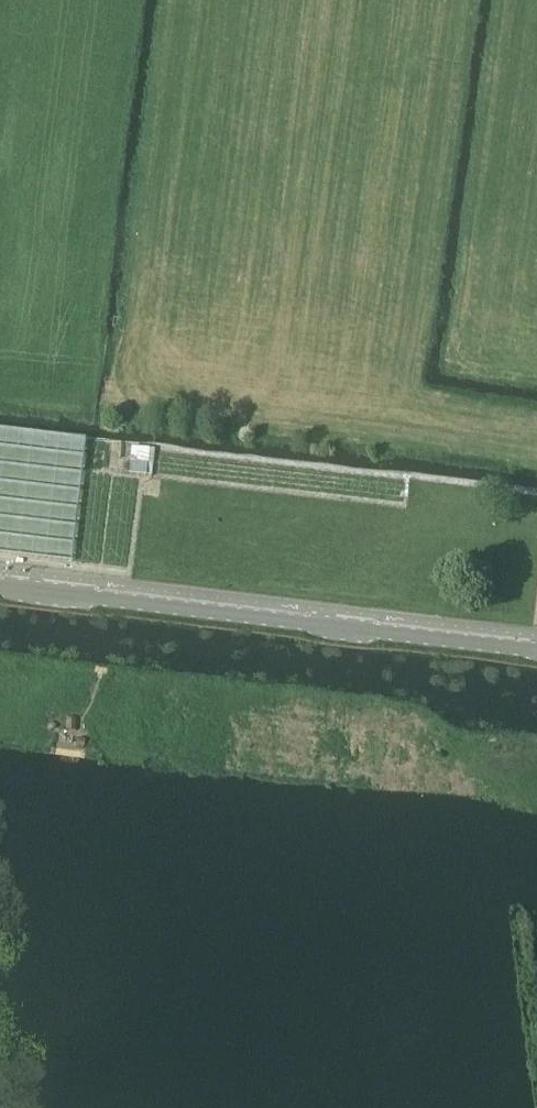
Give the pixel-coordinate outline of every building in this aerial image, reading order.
[(71,559),(85,437),(0,428),(0,551),(71,559)] [(133,445),(130,473),(150,475),(153,452),(146,451),(147,447),(133,445)]
